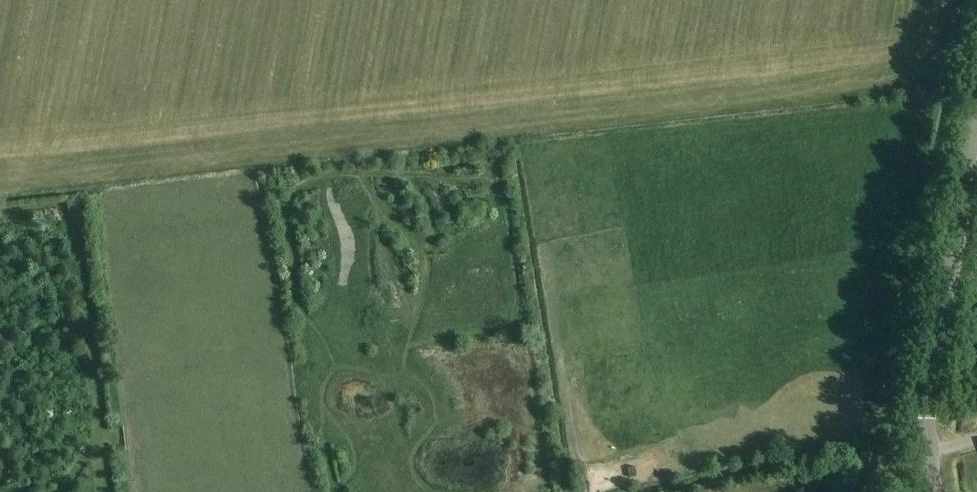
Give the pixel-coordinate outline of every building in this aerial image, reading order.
[(634,466),(627,467),(629,477),(636,476),(634,466)]
